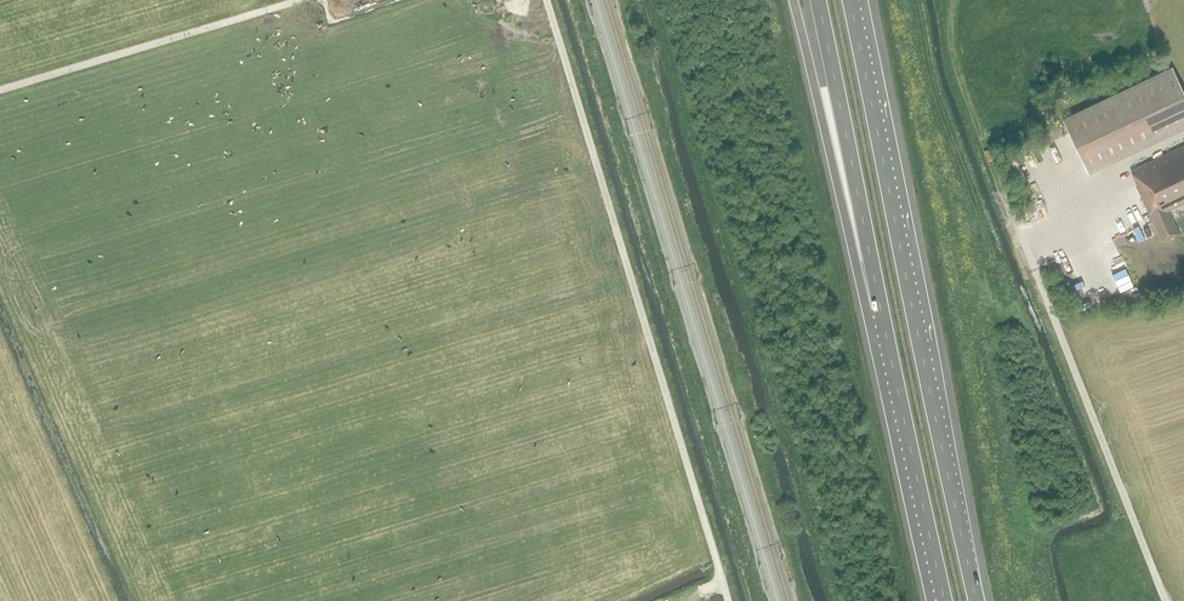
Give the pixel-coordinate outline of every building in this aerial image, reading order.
[(1183,129),(1183,89),(1173,66),(1063,118),(1089,173),(1183,129)] [(1131,170),(1137,183),(1136,184),(1163,242),(1180,234),(1169,210),(1183,203),(1183,145),(1131,170)]
